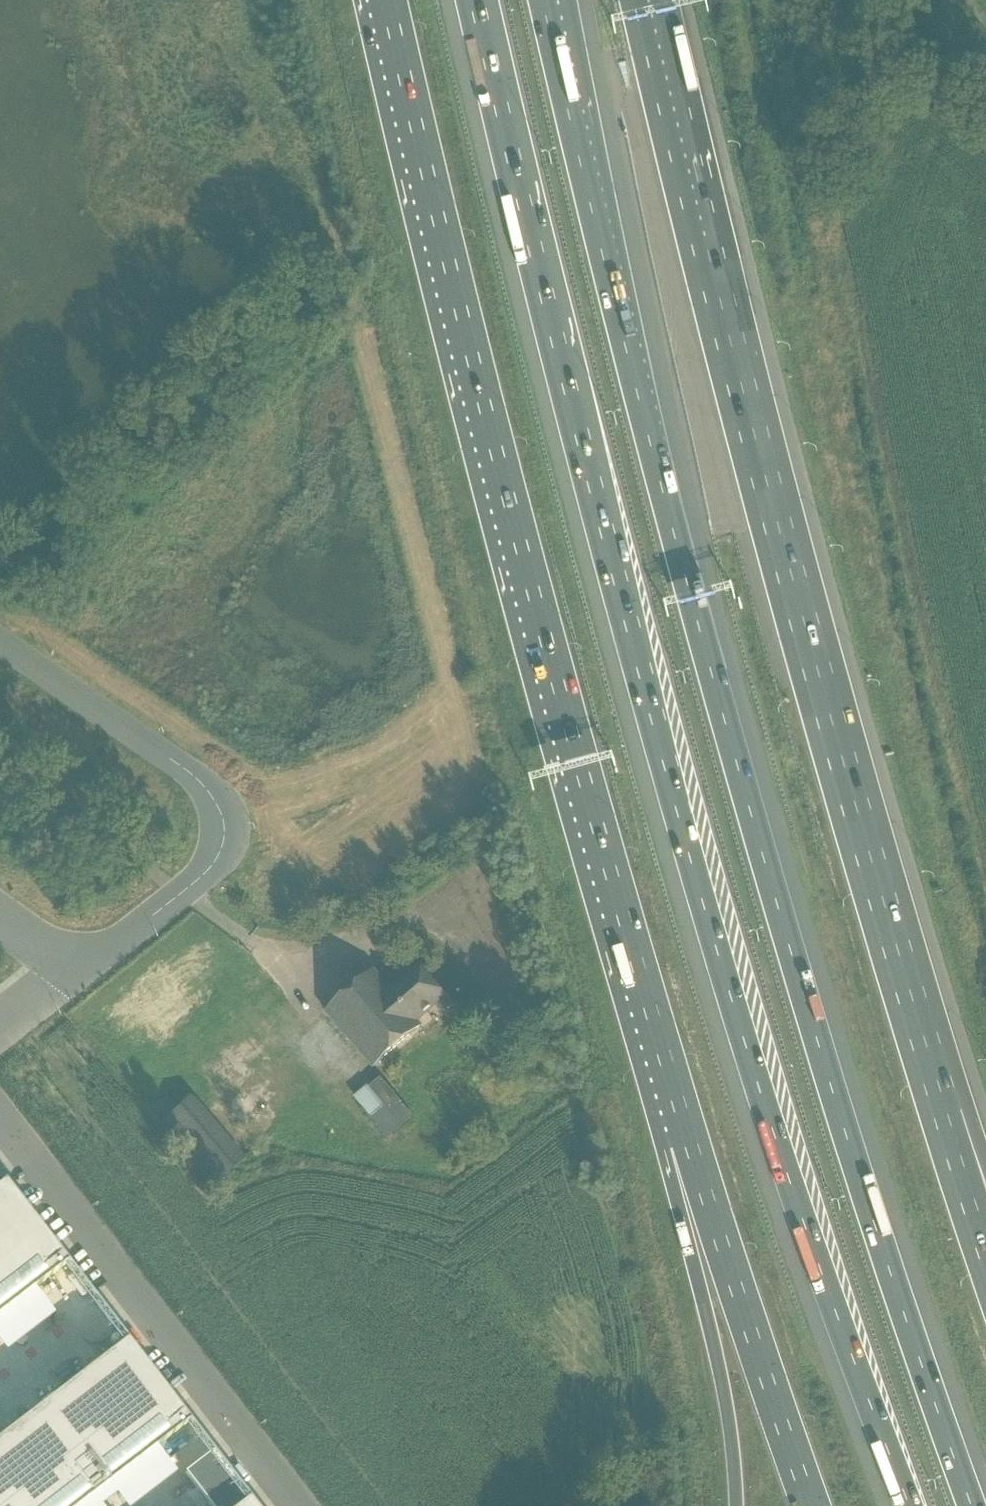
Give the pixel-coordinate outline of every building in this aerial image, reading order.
[(371,974),(356,987),(326,1012),(372,1067),(420,1027),(416,1022),(444,998),(417,965),(386,991),(371,974)] [(380,1078),(369,1088),(384,1106),(370,1118),(387,1138),(413,1117),(380,1078)] [(224,1178),(248,1156),(193,1095),(169,1117),(224,1178)] [(67,1264),(5,1183),(0,1186),(0,1315),(67,1264)] [(190,1424),(189,1423),(125,1339),(0,1436),(0,1505),(83,1505),(190,1424)] [(248,1499),(212,1452),(185,1473),(210,1505),(253,1505),(248,1499)]
